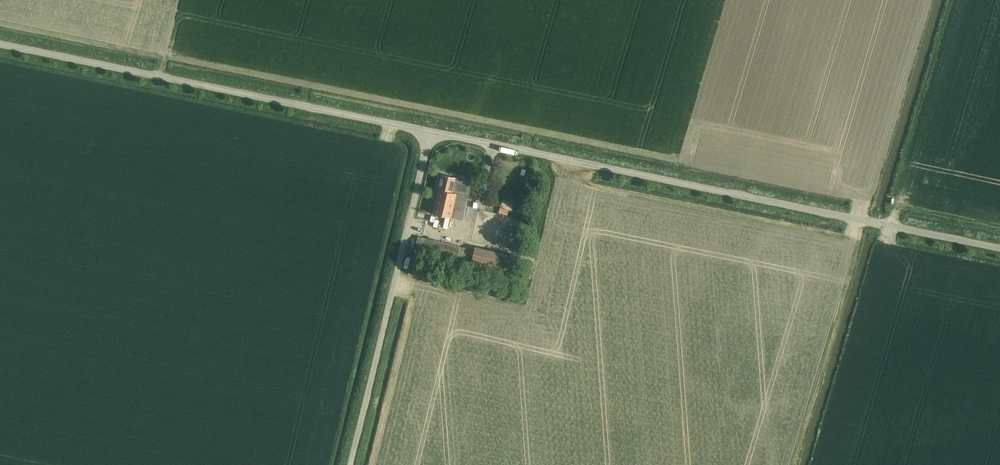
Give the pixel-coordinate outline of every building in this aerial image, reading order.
[(466,195),(469,181),(441,175),(432,212),(462,220),(468,195),(466,195)] [(475,246),(475,249),(471,262),(470,266),(514,276),(518,256),(475,246)]
